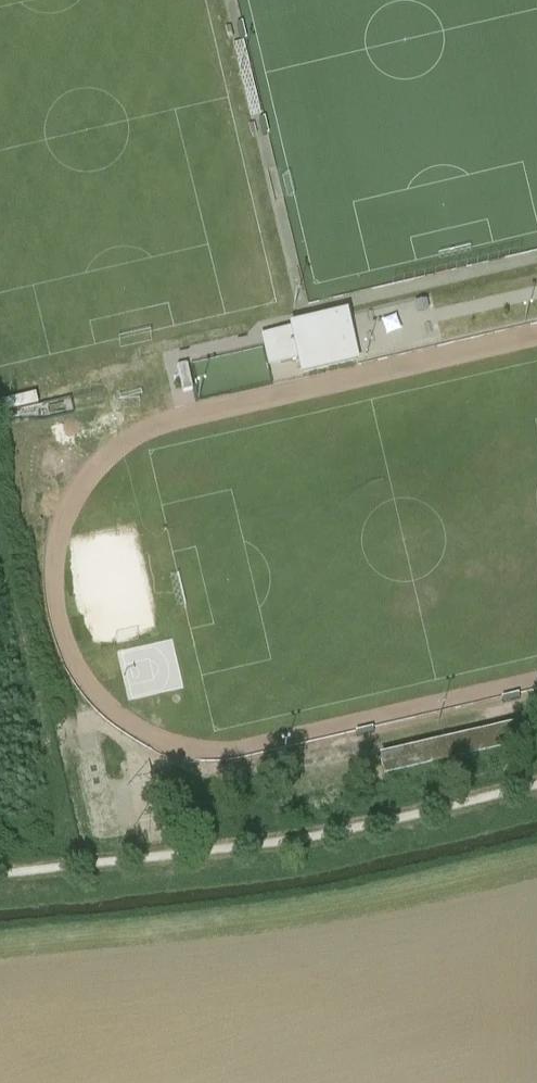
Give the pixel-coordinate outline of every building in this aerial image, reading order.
[(347,311),(289,326),(301,376),(360,361),(347,311)]
